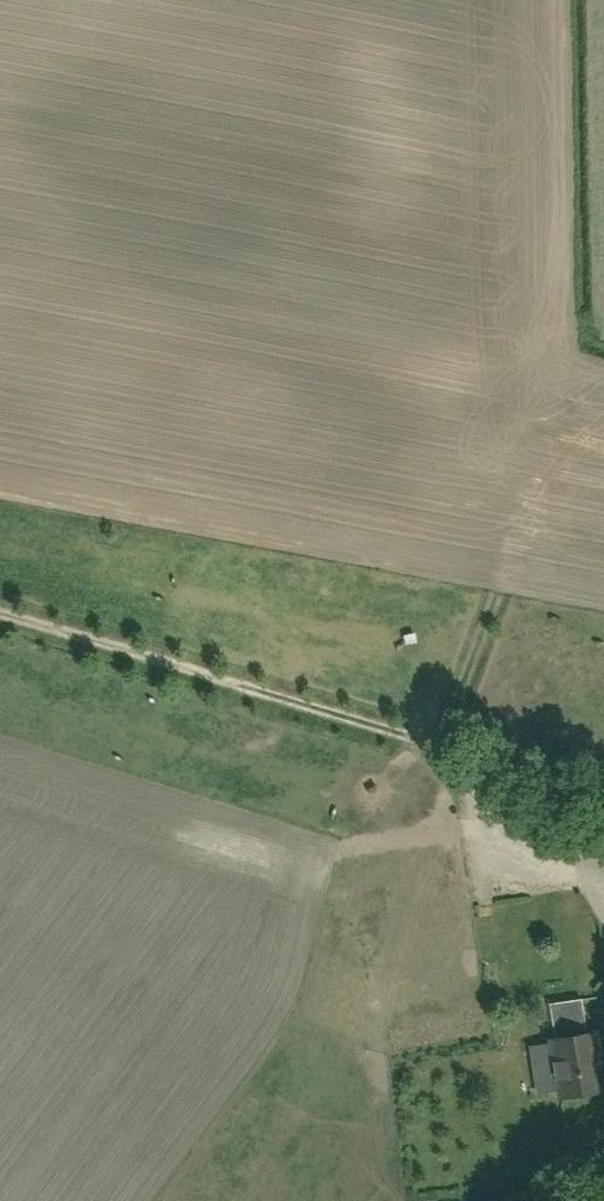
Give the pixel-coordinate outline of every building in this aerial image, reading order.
[(582,1001),(550,1005),(555,1040),(552,1041),(561,1097),(603,1090),(594,1034),(587,1035),(582,1001)]
